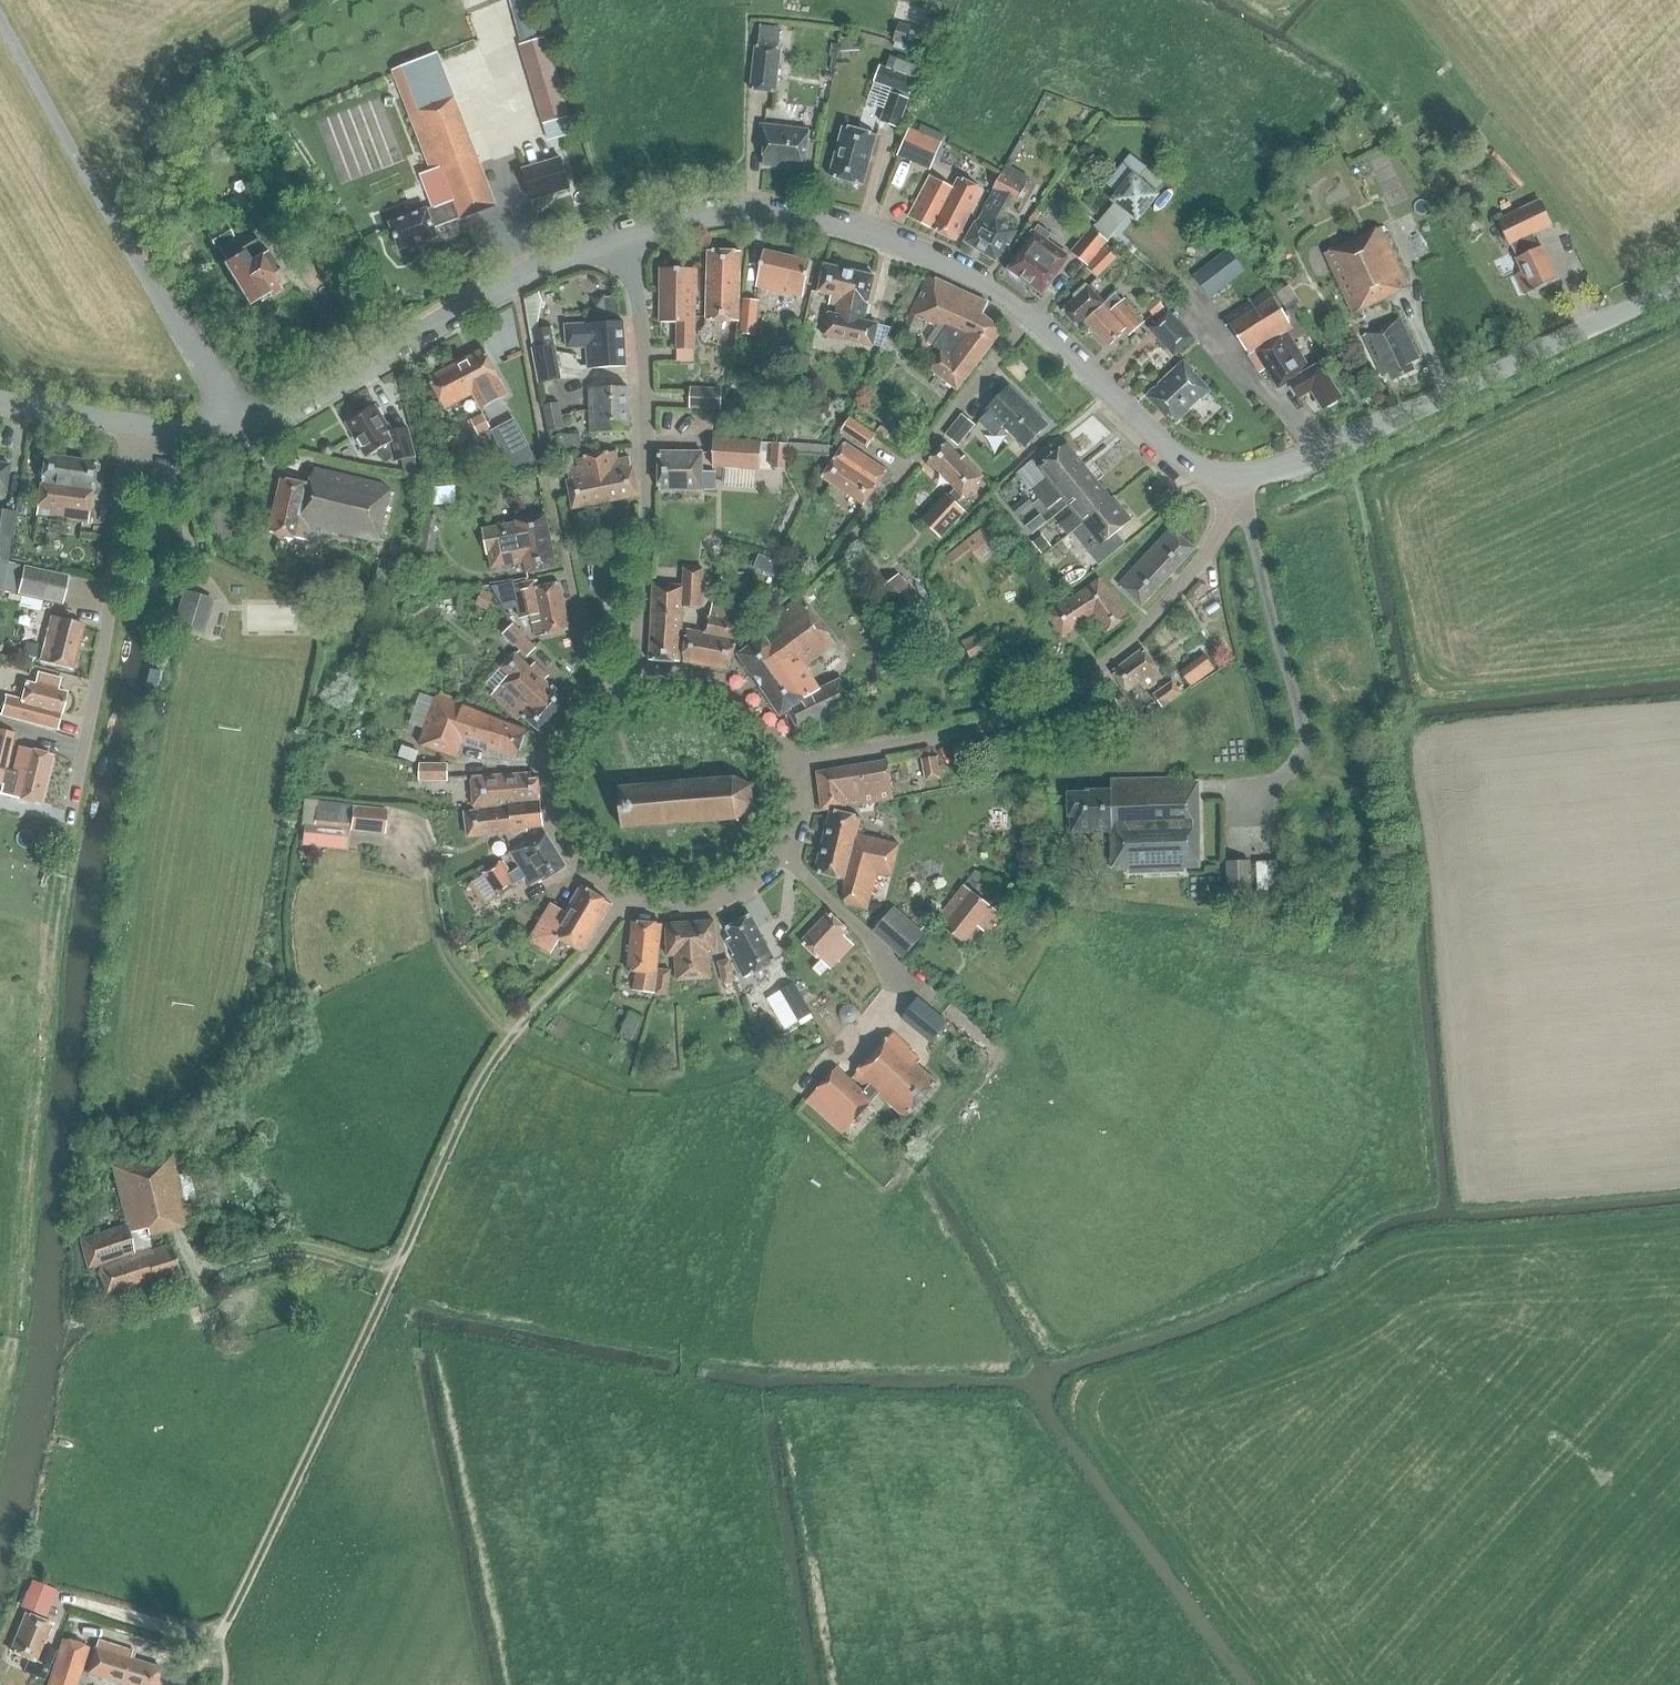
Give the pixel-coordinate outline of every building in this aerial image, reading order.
[(479,22),(498,15),(495,6),(504,2),(504,3),(513,0),(471,0),(479,22)] [(892,43),(923,51),(929,31),(897,22),(892,43)] [(545,37),(518,45),(541,124),(568,116),(545,37)] [(840,52),(858,51),(858,38),(840,39),(840,52)] [(775,93),(781,48),(754,45),(749,89),(775,93)] [(891,89),(879,122),(897,128),(916,78),(913,77),(917,67),(890,56),(885,67),(879,65),(873,81),(891,89)] [(433,207),(427,210),(391,223),(401,249),(437,236),(434,228),(460,220),(460,221),(496,206),(447,81),(440,83),(431,59),(394,73),(430,172),(422,175),(433,207)] [(385,99),(322,120),(343,181),(406,160),(385,99)] [(805,166),(809,130),(762,124),(759,147),(764,147),(762,165),(776,166),(776,163),(805,166)] [(863,185),(876,134),(843,126),(830,176),(863,185)] [(909,128),(899,151),(931,165),(941,142),(909,128)] [(1477,162),(1487,154),(1479,145),(1469,153),(1477,162)] [(532,200),(569,189),(560,158),(523,169),(532,200)] [(1090,227),(1069,252),(1087,266),(1128,215),(1137,223),(1160,195),(1155,191),(1163,182),(1144,166),(1136,176),(1132,173),(1109,202),(1112,204),(1092,229),(1090,227)] [(1018,231),(999,219),(1011,199),(1015,202),(1023,188),(1001,175),(992,189),(995,191),(977,221),(976,221),(965,241),(997,261),(1007,244),(1009,245),(1018,231)] [(956,240),(982,189),(959,177),(953,188),(930,176),(911,214),(910,214),(909,216),(956,240)] [(1516,256),(1515,257),(1522,271),(1514,274),(1523,293),(1556,278),(1541,246),(1537,248),(1531,234),(1551,225),(1539,201),(1498,220),(1510,246),(1511,245),(1516,256)] [(1473,217),(1466,220),(1464,225),(1466,230),(1472,232),(1478,230),(1480,225),(1477,219),(1473,217)] [(207,235),(214,247),(232,236),(224,224),(207,235)] [(1069,257),(1046,240),(1050,235),(1037,225),(1033,230),(1032,230),(1024,241),(1028,243),(1009,269),(1011,271),(1012,275),(1018,280),(1022,279),(1042,294),(1069,257)] [(1408,289),(1380,227),(1371,231),(1324,253),(1352,314),(1408,289)] [(277,285),(284,280),(258,237),(240,249),(242,252),(223,263),(249,305),(258,300),(260,302),(280,290),(277,285)] [(1105,248),(1087,267),(1098,278),(1117,259),(1105,248)] [(1209,299),(1245,271),(1226,248),(1191,276),(1209,299)] [(713,250),(708,251),(707,297),(705,320),(738,322),(739,298),(741,252),(736,251),(713,250)] [(810,261),(765,251),(757,286),(802,296),(810,261)] [(872,346),(877,324),(864,321),(874,277),(826,265),(820,292),(832,295),(830,304),(838,306),(836,315),(829,313),(824,334),(872,346)] [(661,270),(661,294),(696,295),(696,270),(661,270)] [(911,313),(938,326),(928,340),(935,345),(939,350),(927,367),(957,389),(1002,330),(983,315),(988,303),(929,275),(911,313)] [(1086,319),(1087,320),(1103,304),(1086,285),(1074,296),(1075,299),(1062,310),(1078,327),(1086,319)] [(1268,290),(1225,317),(1249,354),(1287,332),(1292,329),(1268,290)] [(696,295),(661,294),(661,322),(679,322),(679,349),(696,349),(696,295)] [(1103,304),(1087,320),(1109,346),(1123,333),(1122,332),(1125,330),(1130,335),(1145,322),(1123,300),(1117,305),(1110,298),(1103,304)] [(1155,298),(1145,307),(1153,317),(1163,308),(1155,298)] [(758,300),(742,299),(739,334),(755,335),(758,300)] [(1153,323),(1147,329),(1173,356),(1192,337),(1167,311),(1164,313),(1162,310),(1151,321),(1153,323)] [(1408,363),(1418,359),(1400,319),(1364,336),(1382,375),(1389,372),(1393,378),(1411,370),(1408,363)] [(588,346),(625,344),(623,321),(564,325),(565,349),(588,348),(588,346)] [(890,328),(877,325),(873,346),(882,348),(897,355),(902,344),(887,336),(890,328)] [(534,347),(550,344),(547,328),(532,331),(534,347)] [(1309,370),(1287,332),(1249,354),(1266,381),(1272,378),(1278,388),(1290,383),(1299,398),(1311,390),(1322,409),(1341,398),(1320,364),(1309,370)] [(555,344),(532,348),(538,383),(561,379),(555,344)] [(588,346),(588,348),(589,369),(626,366),(625,344),(588,346)] [(484,350),(457,364),(472,394),(500,380),(484,350)] [(1200,399),(1210,390),(1193,372),(1194,371),(1184,361),(1147,395),(1160,409),(1162,407),(1176,421),(1191,408),(1188,406),(1197,397),(1200,399)] [(472,394),(457,364),(430,378),(444,408),(472,394)] [(590,410),(628,409),(627,386),(590,387),(590,410)] [(1025,447),(1048,424),(1010,386),(987,409),(989,411),(979,421),(994,435),(1003,425),(1025,447)] [(721,389),(690,387),(689,408),(720,409),(721,389)] [(542,405),(545,419),(561,416),(559,402),(542,405)] [(395,458),(414,457),(406,428),(392,435),(375,406),(347,422),(367,457),(379,450),(386,462),(395,458)] [(628,432),(628,409),(590,410),(591,433),(628,432)] [(482,413),(470,419),(478,435),(490,429),(482,413)] [(960,414),(944,435),(958,446),(975,425),(960,414)] [(561,416),(545,419),(547,432),(563,429),(561,416)] [(520,417),(495,428),(514,473),(540,462),(520,417)] [(843,433),(866,448),(876,434),(850,417),(849,419),(845,417),(832,436),(838,441),(843,433)] [(885,439),(890,432),(881,425),(875,432),(885,439)] [(760,441),(713,437),(711,467),(758,470),(760,441)] [(771,443),(770,468),(786,468),(787,444),(771,443)] [(788,455),(829,457),(829,446),(789,444),(788,455)] [(864,504),(886,471),(845,444),(824,476),(864,504)] [(928,461),(954,488),(947,495),(945,493),(919,518),(939,539),(967,512),(956,502),(982,477),(964,457),(962,459),(946,444),(928,461)] [(1083,464),(1067,444),(1037,467),(1046,477),(1031,489),(1039,499),(1083,464)] [(616,451),(600,455),(608,502),(638,496),(633,468),(632,468),(630,458),(618,461),(616,451)] [(716,472),(703,472),(703,453),(659,452),(659,491),(702,491),(702,490),(715,490),(716,472)] [(608,502),(600,455),(578,459),(580,468),(567,471),(569,481),(573,508),(608,502)] [(87,521),(95,463),(45,456),(37,515),(87,521)] [(5,489),(9,465),(0,463),(0,488),(5,489)] [(1062,498),(1068,505),(1097,482),(1083,464),(1039,499),(1047,510),(1062,498)] [(379,542),(388,494),(384,486),(314,468),(309,485),(283,479),(270,531),(309,540),(311,531),(331,534),(331,533),(379,542)] [(1097,482),(1068,505),(1074,513),(1059,525),(1068,535),(1083,523),(1082,522),(1111,499),(1097,482)] [(429,487),(431,506),(458,504),(457,485),(429,487)] [(1113,497),(1111,499),(1082,522),(1083,523),(1093,536),(1083,544),(1090,553),(1100,545),(1132,520),(1113,497)] [(1026,509),(1020,501),(1010,508),(1016,516),(1026,509)] [(2,592),(14,512),(0,510),(0,591),(2,592)] [(437,515),(425,513),(419,550),(434,552),(437,532),(434,532),(437,515)] [(492,569),(525,563),(527,573),(556,567),(546,515),(517,521),(517,522),(483,529),(488,555),(489,555),(492,569)] [(1142,605),(1195,548),(1172,527),(1120,586),(1142,605)] [(989,537),(981,528),(946,556),(954,566),(989,537)] [(783,577),(788,563),(761,554),(757,568),(783,577)] [(23,566),(17,593),(61,603),(67,576),(23,566)] [(683,568),(682,587),(654,585),(649,659),(679,661),(683,606),(700,607),(702,569),(683,568)] [(923,604),(899,574),(880,588),(904,619),(923,604)] [(1106,632),(1126,618),(1099,579),(1048,615),(1063,636),(1094,615),(1106,632)] [(536,581),(501,589),(505,607),(518,604),(521,617),(531,615),(536,636),(568,629),(558,584),(538,588),(536,581)] [(494,595),(482,589),(474,604),(486,610),(494,595)] [(214,599),(183,590),(172,625),(204,634),(214,599)] [(392,600),(382,598),(379,613),(389,615),(392,600)] [(800,729),(855,702),(839,679),(820,691),(806,666),(835,643),(798,598),(774,618),(780,625),(740,655),(781,714),(788,709),(800,729)] [(737,639),(742,623),(738,623),(741,608),(713,603),(710,615),(707,615),(703,633),(687,631),(684,662),(728,670),(737,639)] [(83,625),(51,617),(40,660),(72,668),(83,625)] [(536,648),(513,623),(503,633),(526,658),(536,648)] [(986,631),(961,642),(970,660),(994,648),(986,631)] [(369,654),(375,640),(362,633),(355,647),(369,654)] [(1145,689),(1162,677),(1142,650),(1113,672),(1127,690),(1138,682),(1145,689)] [(543,733),(572,704),(547,679),(550,676),(536,663),(531,668),(516,655),(503,668),(510,675),(494,695),(516,720),(521,715),(543,733)] [(1197,661),(1181,672),(1190,685),(1206,674),(1197,661)] [(155,690),(159,672),(148,669),(144,687),(155,690)] [(57,728),(66,693),(57,691),(60,680),(37,674),(35,684),(28,682),(23,701),(5,696),(1,714),(57,728)] [(1173,680),(1152,695),(1161,708),(1182,694),(1173,680)] [(519,756),(527,729),(436,699),(420,744),(458,757),(462,743),(486,751),(487,748),(519,756)] [(15,733),(0,730),(0,784),(3,784),(0,794),(13,797),(34,803),(40,803),(49,756),(48,754),(17,746),(11,770),(6,769),(15,733)] [(936,756),(921,759),(925,781),(940,778),(936,756)] [(875,802),(893,799),(891,780),(887,760),(818,772),(822,810),(858,804),(875,802)] [(448,780),(449,764),(420,764),(420,780),(448,780)] [(474,806),(539,801),(540,798),(538,778),(530,779),(530,772),(472,776),(472,780),(474,806)] [(1199,867),(1198,848),(1196,777),(1111,780),(1111,790),(1086,791),(1086,793),(1068,793),(1069,817),(1071,817),(1071,833),(1112,832),(1113,869),(1128,869),(1128,874),(1184,873),(1184,867),(1191,867),(1199,867)] [(736,818),(753,807),(752,786),(733,778),(619,787),(623,828),(736,818)] [(539,802),(539,801),(474,806),(475,811),(465,812),(468,836),(527,831),(527,827),(542,825),(539,802)] [(315,802),(313,826),(384,833),(386,809),(315,802)] [(830,810),(821,849),(894,867),(899,845),(856,834),(859,822),(852,815),(830,810)] [(510,874),(508,871),(503,862),(482,875),(497,898),(517,886),(515,884),(528,876),(533,885),(541,879),(543,882),(566,868),(546,834),(533,842),(531,839),(511,852),(521,867),(510,874)] [(892,876),(894,867),(821,849),(815,871),(844,879),(845,903),(867,909),(876,874),(892,876)] [(1225,861),(1226,895),(1250,895),(1249,861),(1225,861)] [(1268,888),(1279,888),(1277,861),(1256,862),(1257,895),(1268,894),(1268,888)] [(971,890),(982,876),(976,872),(965,885),(971,890)] [(567,912),(554,905),(550,902),(526,939),(549,954),(559,938),(583,952),(610,904),(581,886),(567,912)] [(964,942),(977,926),(983,931),(997,914),(991,909),(991,908),(964,886),(937,920),(964,942)] [(902,957),(922,935),(893,908),(873,932),(902,957)] [(803,942),(822,960),(813,970),(821,977),(830,967),(831,968),(853,944),(846,937),(849,933),(843,926),(830,913),(803,942)] [(774,961),(750,916),(726,929),(731,938),(727,940),(735,954),(733,955),(745,977),(774,961)] [(675,955),(677,980),(711,978),(710,955),(716,954),(714,921),(668,925),(668,955),(675,955)] [(634,992),(654,994),(661,926),(656,924),(633,922),(628,970),(637,971),(634,992)] [(724,984),(735,981),(729,959),(718,962),(724,984)] [(667,995),(670,969),(659,968),(656,994),(667,995)] [(793,983),(780,990),(798,1022),(811,1014),(793,983)] [(931,1042),(947,1023),(917,999),(902,1018),(931,1042)] [(576,1016),(584,1006),(577,1000),(569,1011),(576,1016)] [(905,1118),(935,1085),(934,1083),(915,1064),(920,1060),(912,1051),(913,1050),(894,1032),(851,1081),(838,1069),(818,1090),(837,1108),(839,1107),(853,1119),(878,1092),(905,1118)] [(107,1292),(179,1272),(171,1244),(151,1250),(150,1247),(134,1252),(127,1231),(136,1228),(139,1238),(188,1225),(170,1149),(112,1162),(127,1225),(81,1239),(88,1269),(98,1266),(107,1292)] [(30,1579),(20,1605),(47,1616),(57,1589),(30,1579)] [(11,1650),(28,1657),(22,1671),(43,1680),(54,1653),(42,1648),(52,1624),(48,1623),(29,1615),(26,1614),(11,1650)] [(61,1637),(46,1684),(76,1684),(89,1646),(61,1637)] [(123,1684),(154,1684),(160,1668),(132,1659),(134,1652),(97,1640),(86,1673),(123,1684)]
